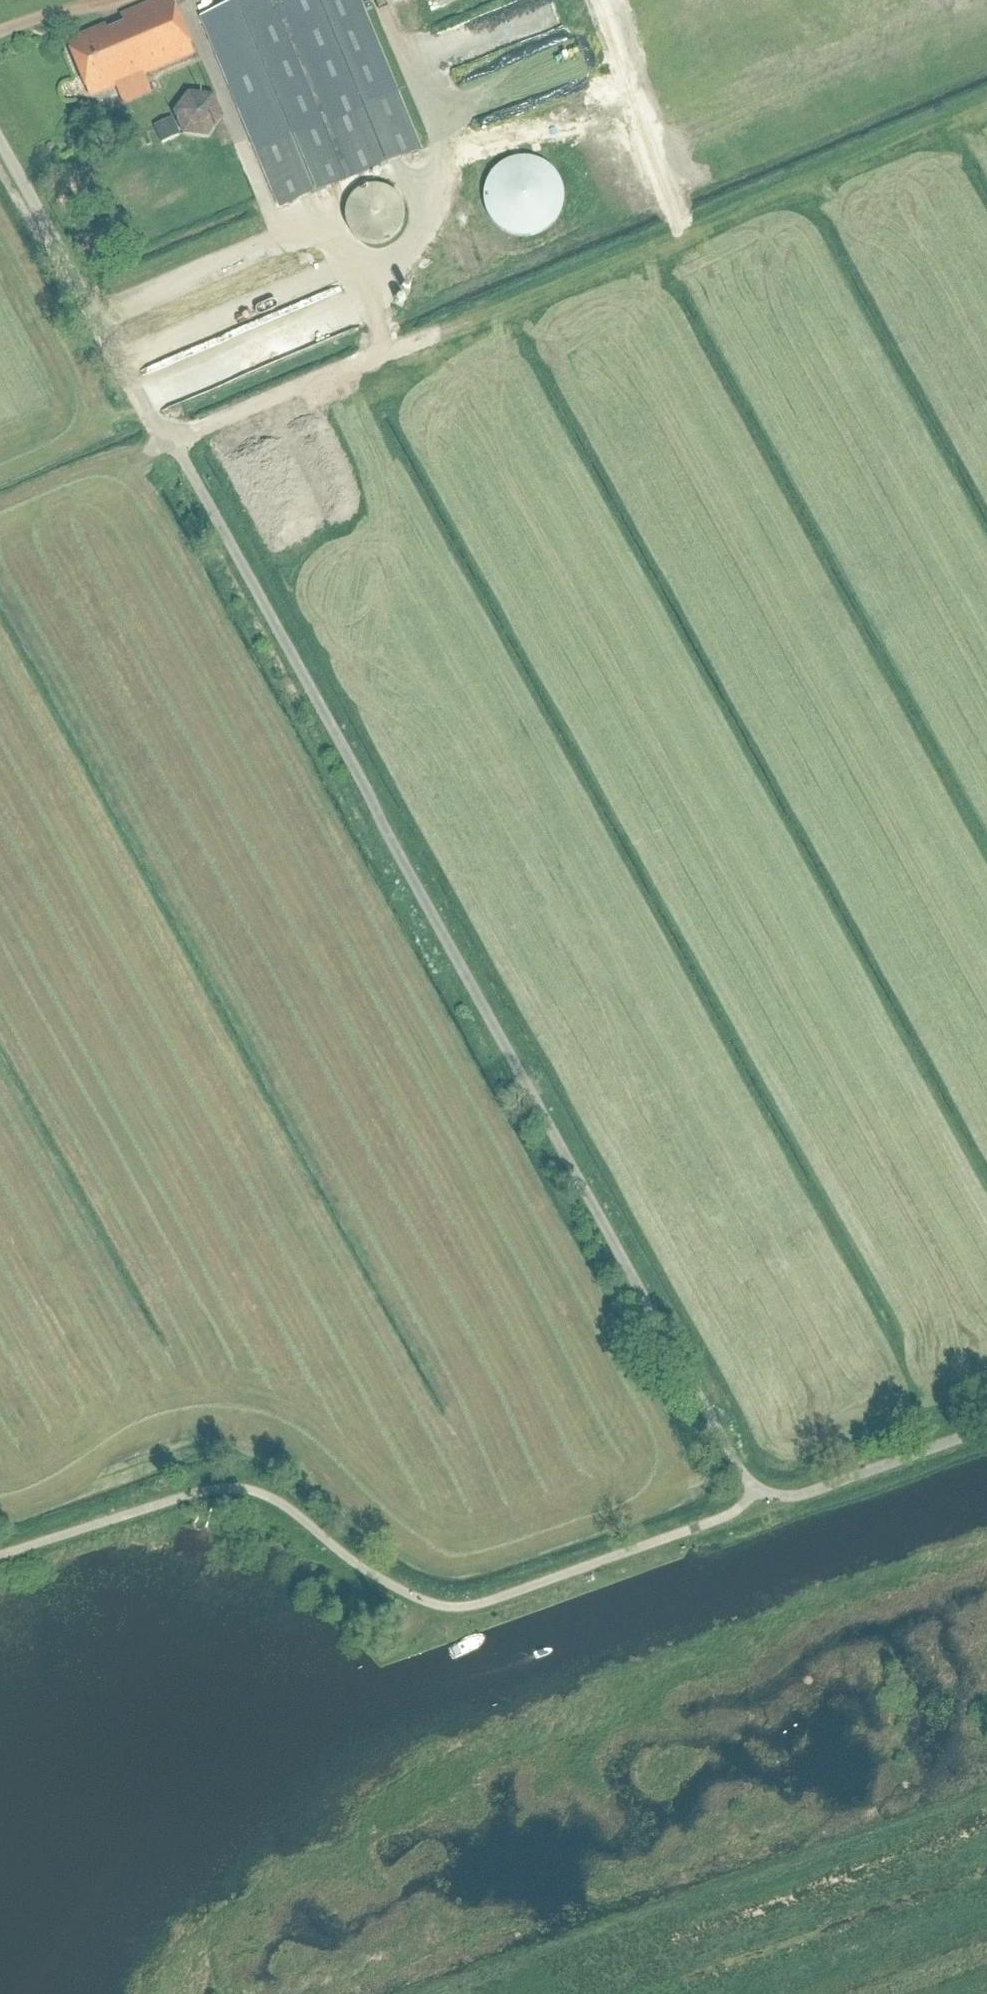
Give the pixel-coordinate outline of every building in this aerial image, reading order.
[(192,55),(169,0),(166,0),(121,19),(123,24),(107,31),(105,26),(66,41),(90,98),(192,55)] [(257,158),(278,207),(420,148),(358,0),(244,0),(199,18),(257,158)] [(187,92),(172,113),(183,136),(208,139),(223,119),(214,95),(187,92)] [(171,119),(153,127),(161,144),(179,136),(171,119)] [(562,187),(561,184),(560,181),(558,178),(556,175),(554,172),(552,169),(549,167),(546,165),(543,163),(540,161),(537,160),(533,159),(530,158),(527,158),(523,157),(519,158),(516,158),(513,159),(509,160),(506,161),(503,163),(500,165),(497,167),(495,170),(492,172),(490,175),(488,178),(487,181),(485,185),(484,188),(484,191),(483,195),(483,198),(484,202),(484,205),(485,209),(486,212),(487,215),(489,218),(491,221),(493,224),(496,226),(498,229),(501,231),(504,232),(507,234),(510,235),(513,236),(517,237),(520,237),(524,237),(527,237),(531,237),(534,236),(537,235),(540,234),(544,232),(546,230),(549,228),(552,226),(554,223),(556,220),(558,217),(560,214),(561,211),(562,208),(563,204),(563,201),(563,198),(563,194),(563,191),(562,187)] [(348,230),(354,237),(362,242),(372,244),(381,243),(390,239),(397,233),(402,224),(403,215),(401,205),(397,197),(389,190),(380,187),(371,186),(362,188),(354,194),(348,202),(345,211),(345,220),(348,230)] [(342,261),(216,305),(223,326),(349,282),(342,261)] [(347,314),(360,307),(346,282),(293,313),(305,333),(339,314),(334,305),(340,302),(347,314)] [(285,322),(166,362),(176,391),(295,351),(285,322)]
